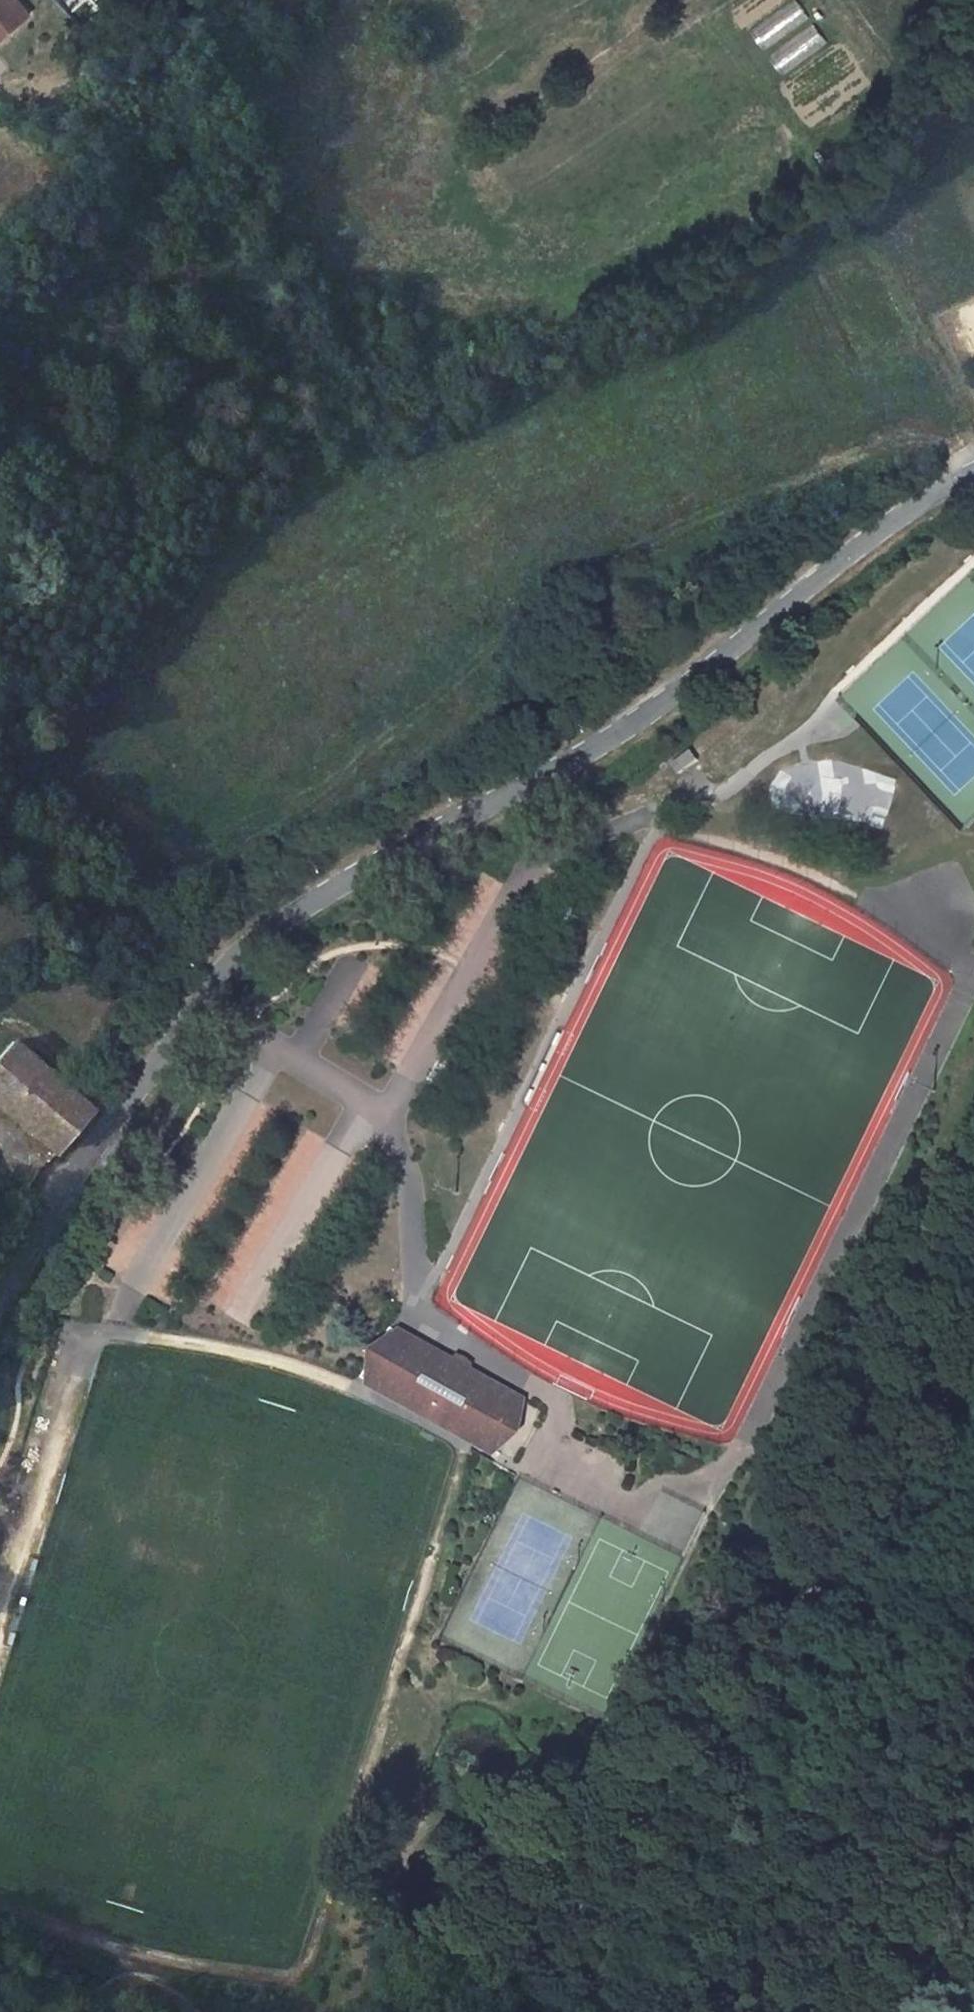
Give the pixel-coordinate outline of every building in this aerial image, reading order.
[(21,2),(19,0),(0,0),(0,19),(21,2)] [(29,13),(21,2),(0,19),(0,36),(29,13)] [(699,754),(681,768),(687,776),(705,763),(699,754)] [(53,1155),(92,1111),(10,1043),(0,1054),(0,1110),(53,1155)] [(456,1366),(392,1329),(367,1372),(418,1401),(411,1412),(422,1419),(431,1407),(444,1414),(440,1422),(462,1435),(471,1419),(513,1444),(527,1422),(516,1416),(521,1408),(473,1381),(473,1380),(474,1380),(474,1379),(475,1378),(475,1377),(476,1377),(476,1376),(477,1375),(477,1374),(477,1373),(477,1372),(477,1371),(477,1370),(476,1370),(476,1369),(476,1368),(476,1367),(475,1366),(474,1365),(474,1364),(473,1364),(473,1363),(473,1364),(472,1363),(472,1362),(471,1362),(470,1362),(470,1361),(469,1361),(468,1361),(467,1361),(466,1361),(465,1361),(464,1361),(463,1361),(463,1362),(462,1362),(461,1362),(460,1362),(460,1363),(459,1363),(458,1363),(458,1364),(457,1365),(457,1366),(456,1366)] [(411,1412),(418,1401),(367,1372),(360,1383),(411,1412)] [(513,1444),(471,1419),(462,1435),(504,1460),(513,1444)]
